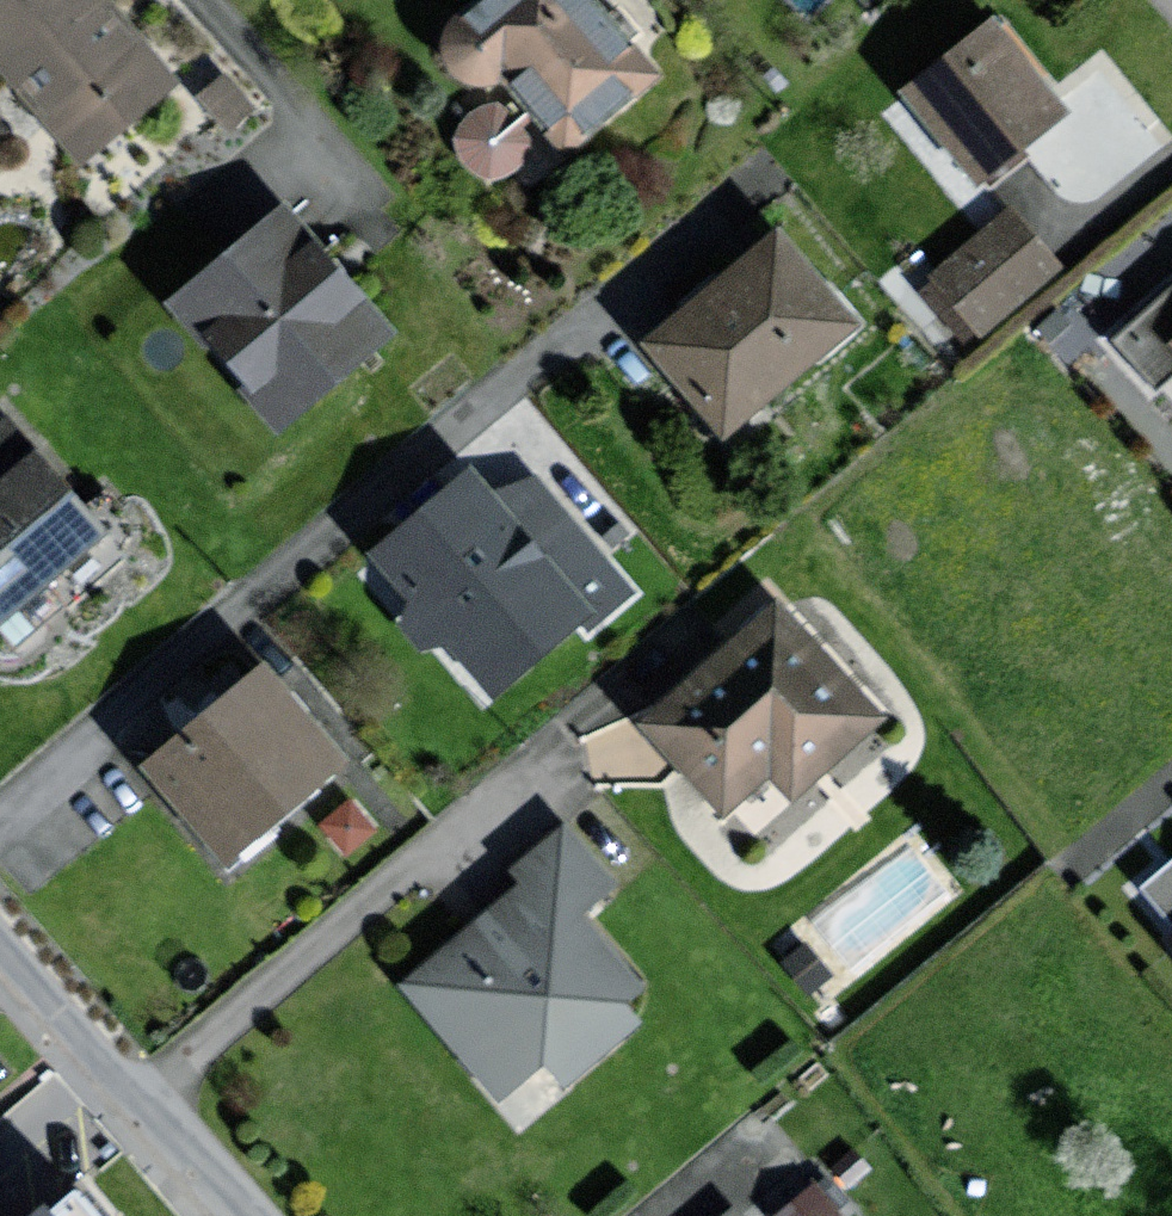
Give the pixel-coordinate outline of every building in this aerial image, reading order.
[(105,0),(0,0),(0,71),(84,168),(180,85),(105,0)] [(584,0),(490,0),(432,52),(483,108),(448,140),(502,199),(545,160),(556,172),(658,81),(584,0)] [(1067,108),(995,22),(911,91),(982,178),(1067,108)] [(394,330),(286,207),(174,305),(282,428),(394,330)] [(1010,210),(934,275),(983,332),(1059,267),(1010,210)] [(856,323),(778,234),(652,343),(729,432),(856,323)] [(1123,339),(1160,381),(1171,370),(1171,296),(1123,339)] [(36,460),(0,490),(0,626),(103,542),(36,460)] [(499,513),(471,480),(374,562),(489,698),(621,587),(533,484),(499,513)] [(882,719),(780,606),(649,722),(728,810),(772,771),(795,797),(882,719)] [(339,768),(259,675),(139,777),(219,871),(339,768)] [(617,894),(565,831),(508,879),(521,894),(405,990),(501,1106),(548,1068),(566,1090),(641,1027),(624,1007),(643,990),(585,921),(617,894)] [(773,1204),(783,1215),(833,1215),(847,1205),(818,1169),(773,1204)] [(81,1198),(60,1215),(96,1215),(81,1198)]
